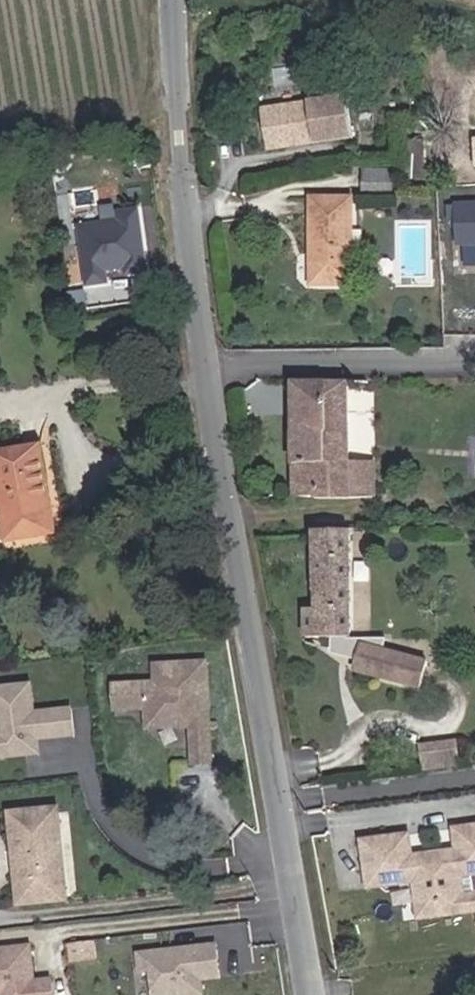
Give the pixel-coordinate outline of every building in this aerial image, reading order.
[(265,108),(271,148),(340,139),(334,98),(265,108)] [(444,106),(444,141),(466,141),(465,106),(444,106)] [(256,150),(271,148),(265,108),(250,110),(256,150)] [(394,194),(423,193),(422,167),(393,168),(394,194)] [(326,197),(307,198),(306,283),(348,283),(348,197),(326,197)] [(129,268),(147,265),(139,205),(121,208),(122,216),(82,222),(89,279),(108,277),(106,264),(128,261),(129,268)] [(339,386),(319,386),(313,498),(344,499),(343,385),(339,386)] [(313,498),(319,386),(289,386),(292,498),(313,498)] [(0,454),(0,543),(51,535),(37,448),(0,454)] [(337,655),(374,663),(373,641),(346,638),(345,534),(308,534),(309,593),(314,593),(315,638),(337,639),(337,655)] [(373,641),(374,663),(365,663),(363,673),(431,688),(437,662),(394,654),(394,641),(373,641)] [(210,696),(207,653),(155,657),(156,675),(114,678),(116,704),(147,702),(147,708),(156,715),(179,713),(180,719),(192,718),(195,756),(214,755),(211,706),(207,706),(206,696),(210,696)] [(0,684),(0,755),(40,749),(31,680),(0,684)] [(72,703),(50,706),(53,733),(75,730),(72,703)] [(412,744),(414,768),(447,766),(445,741),(412,744)] [(15,814),(25,909),(73,903),(61,809),(15,814)] [(358,841),(363,888),(409,884),(411,904),(459,900),(458,897),(456,879),(474,877),(474,830),(451,832),(453,854),(408,858),(406,836),(358,841)] [(411,904),(412,919),(474,913),(474,928),(474,896),(458,897),(459,900),(411,904)] [(226,961),(247,961),(246,924),(197,924),(197,940),(226,940),(226,961)] [(91,941),(85,942),(87,956),(93,956),(91,941)] [(87,956),(85,942),(67,944),(69,959),(87,956)] [(217,944),(186,949),(187,952),(175,954),(174,950),(139,955),(142,973),(152,972),(156,994),(205,994),(203,980),(222,978),(217,944)] [(30,950),(0,954),(0,994),(36,994),(30,950)] [(35,986),(37,994),(54,994),(52,983),(35,986)]
